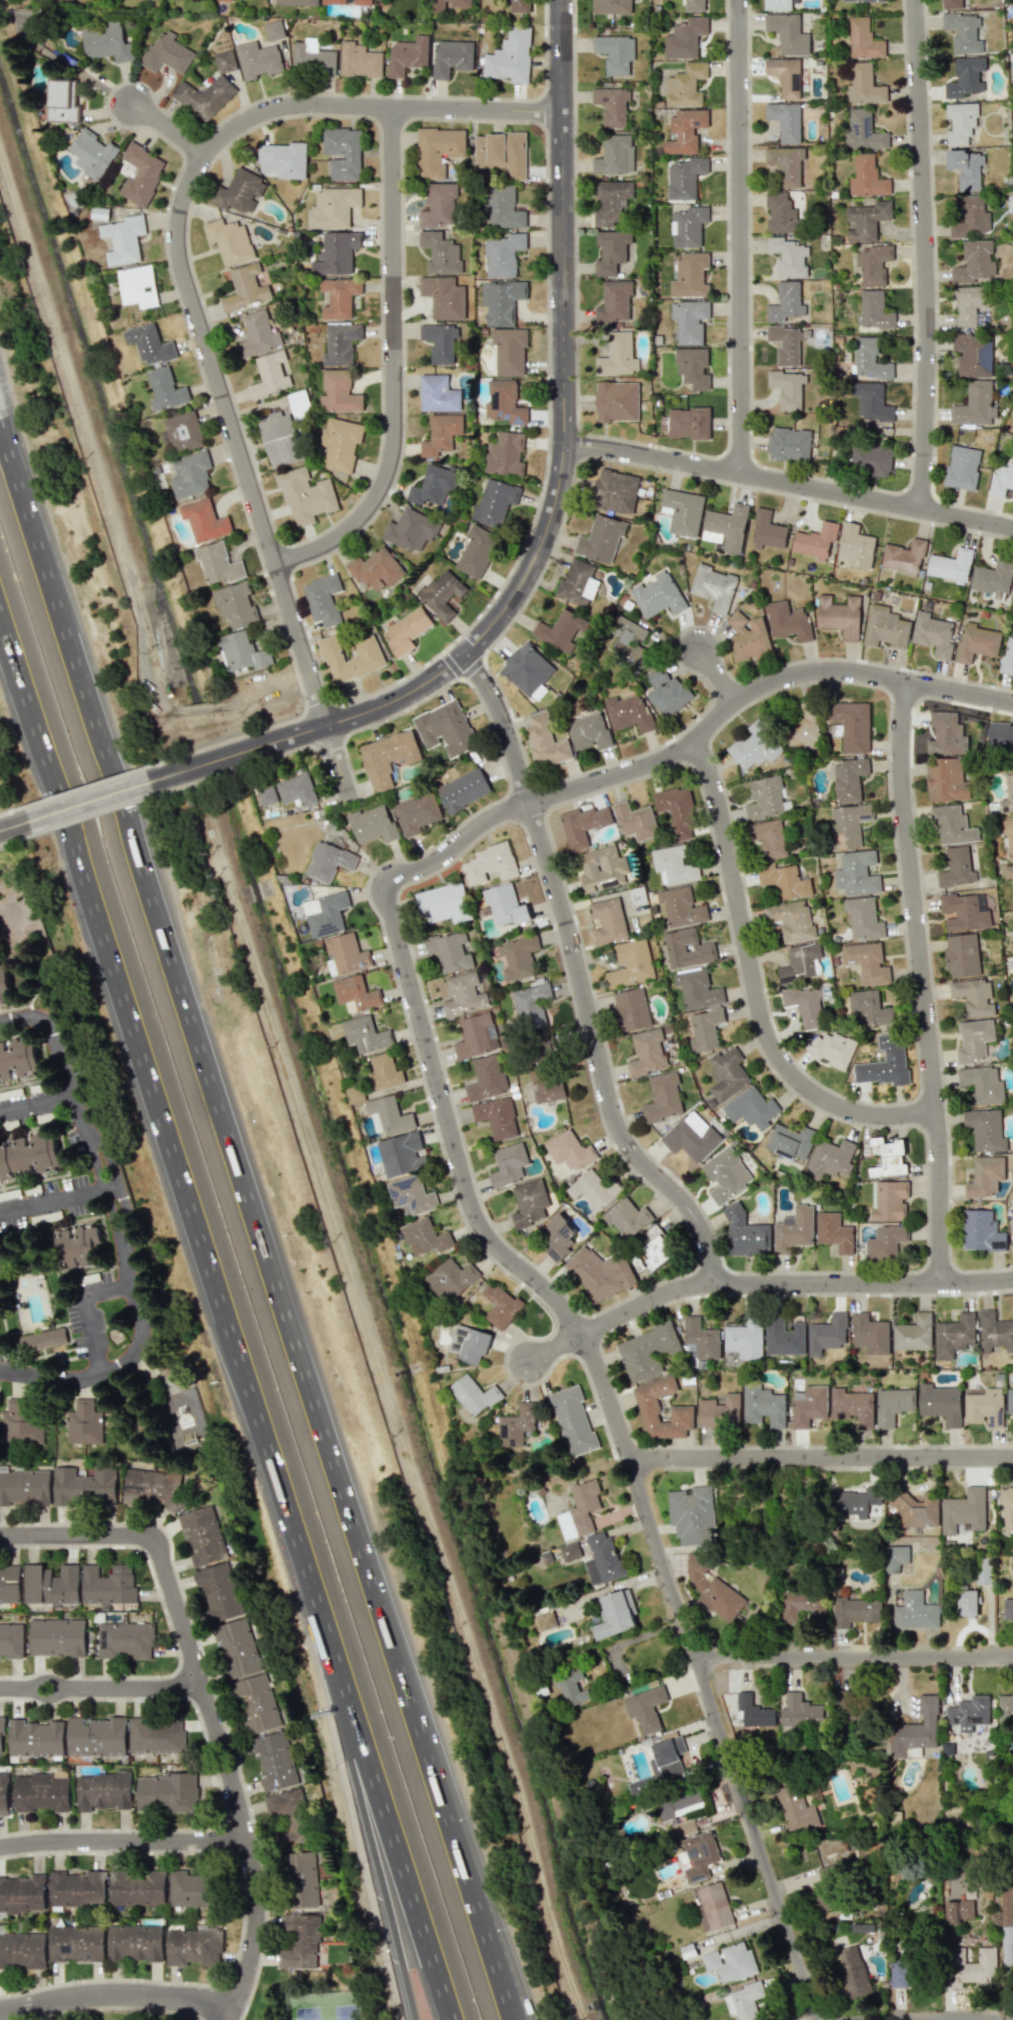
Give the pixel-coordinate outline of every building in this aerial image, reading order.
[(429,8),(446,9),(446,5),(471,6),(471,0),(430,0),(429,8)] [(529,0),(511,0),(510,12),(528,13),(529,0)] [(631,14),(631,0),(592,0),(592,13),(631,14)] [(685,11),(706,11),(706,0),(684,0),(685,11)] [(763,9),(791,10),(791,0),(763,0),(763,9)] [(941,8),(962,8),(962,0),(941,0),(941,8)] [(799,33),(799,14),(764,14),(764,31),(779,31),(779,55),(809,55),(809,33),(799,33)] [(982,53),(982,40),(976,40),(975,28),(980,28),(979,14),(942,14),(942,29),(954,29),(954,54),(982,53)] [(850,58),(885,57),(884,40),(870,40),(869,16),(849,17),(850,58)] [(707,17),(685,17),(686,24),(672,24),(673,34),(664,35),(664,58),(697,58),(697,35),(707,35),(707,17)] [(280,20),(263,24),(268,41),(284,37),(280,20)] [(120,22),(80,28),(85,59),(113,55),(114,63),(133,60),(130,42),(123,43),(120,22)] [(182,74),(194,53),(173,41),(176,35),(162,27),(140,64),(154,73),(161,62),(182,74)] [(528,83),(531,28),(508,27),(507,39),(502,39),(501,49),(494,49),(494,54),(484,54),(483,77),(510,78),(510,82),(528,83)] [(389,78),(404,78),(404,66),(428,67),(428,35),(415,34),(415,42),(389,41),(389,78)] [(629,76),(629,61),(634,61),(634,36),(593,36),(593,53),(606,53),(605,75),(629,76)] [(294,41),(293,72),(335,73),(336,51),(317,50),(317,38),(304,37),(304,42),(294,41)] [(235,45),(243,79),(267,74),(267,76),(283,73),(277,44),(258,48),(256,40),(235,45)] [(365,52),(365,45),(355,45),(355,40),(340,41),(340,76),(382,76),(382,52),(365,52)] [(433,79),(449,79),(450,69),(473,69),(473,41),(434,41),(433,79)] [(236,70),(232,50),(213,54),(218,73),(236,70)] [(954,58),(955,83),(944,83),(944,98),(963,98),(963,93),(984,92),(983,81),(978,81),(978,71),(986,71),(985,57),(954,58)] [(799,58),(765,59),(765,75),(779,74),(779,100),(799,99),(799,58)] [(707,61),(684,62),(685,75),(666,75),(666,107),(702,106),(702,91),(695,92),(695,78),(707,78),(707,61)] [(850,62),(850,84),(846,85),(846,103),(887,102),(886,85),(872,86),(871,62),(850,62)] [(237,90),(220,73),(198,94),(184,80),(173,92),(204,123),(237,90)] [(79,123),(79,107),(75,106),(76,79),(49,78),(48,122),(79,123)] [(592,89),(592,104),(603,104),(603,127),(625,127),(625,100),(629,100),(629,89),(592,89)] [(799,144),(800,104),(765,103),(765,119),(779,120),(779,143),(799,144)] [(946,104),(946,118),(951,118),(951,130),(946,130),(946,146),(969,145),(969,127),(977,127),(977,103),(946,104)] [(870,108),(849,109),(850,130),(845,131),(845,148),(889,147),(888,132),(871,132),(870,108)] [(696,153),(696,127),(708,127),(708,111),(669,111),(669,133),(675,133),(676,140),(662,141),(662,154),(696,153)] [(68,150),(78,156),(72,164),(97,181),(119,148),(107,141),(105,144),(82,128),(68,150)] [(360,180),(361,129),(322,128),(322,154),(341,154),(341,159),(329,159),(329,180),(360,180)] [(417,179),(445,180),(445,163),(441,163),(441,153),(449,153),(449,158),(465,158),(465,129),(417,128),(417,179)] [(525,134),(474,133),(474,166),(507,167),(507,179),(525,179),(525,134)] [(602,135),(603,158),(591,158),(592,174),(632,173),(631,135),(602,135)] [(117,195),(145,208),(167,160),(128,142),(120,160),(137,168),(132,178),(126,175),(117,195)] [(259,143),(258,172),(276,172),(276,178),(305,179),(306,144),(259,143)] [(805,148),(765,147),(765,163),(778,164),(778,188),(799,188),(800,167),(804,167),(805,148)] [(947,170),(957,170),(958,191),(980,190),(980,164),(984,164),(983,151),(946,152),(947,170)] [(890,178),(875,178),(875,153),(854,153),(854,177),(849,177),(849,195),(891,195),(890,178)] [(695,200),(696,173),(708,173),(708,157),(688,157),(688,161),(667,161),(667,199),(695,200)] [(227,189),(216,184),(207,202),(225,210),(228,204),(249,214),(257,198),(259,199),(267,181),(237,167),(227,189)] [(593,226),(620,226),(620,197),(633,197),(633,182),(594,182),(594,199),(599,199),(599,210),(593,210),(593,226)] [(426,183),(426,210),(418,210),(418,226),(456,226),(456,183),(426,183)] [(525,227),(525,211),(514,210),(515,186),(488,186),(488,203),(485,203),(484,227),(525,227)] [(360,188),(314,189),(315,206),(307,206),(308,229),(349,228),(349,207),(361,206),(360,188)] [(768,233),(792,233),(792,192),(765,193),(765,209),(768,209),(768,233)] [(949,234),(989,234),(989,212),(984,212),(984,195),(960,195),(961,222),(949,222),(949,234)] [(846,242),(876,241),(876,220),(892,220),(892,200),(873,201),(873,206),(845,206),(846,221),(853,221),(853,229),(846,229),(846,242)] [(701,247),(701,222),(708,222),(708,205),(670,206),(671,247),(701,247)] [(140,261),(136,235),(145,234),(142,214),(122,217),(123,221),(97,225),(99,238),(110,236),(112,250),(104,252),(107,266),(140,261)] [(217,242),(224,267),(254,259),(244,221),(224,226),(222,218),(203,224),(208,244),(217,242)] [(462,273),(461,259),(458,259),(458,242),(442,242),(441,231),(418,231),(418,247),(430,247),(431,261),(426,261),(426,274),(462,273)] [(594,276),(616,276),(616,262),(626,262),(626,244),(632,244),(632,232),(596,231),(596,246),(601,246),(601,259),(595,259),(594,276)] [(361,232),(322,232),(322,261),(309,261),(310,274),(351,274),(351,248),(361,248),(361,232)] [(515,278),(515,250),(526,250),(526,233),(505,233),(505,238),(483,238),(483,258),(486,258),(486,278),(515,278)] [(777,277),(805,277),(805,256),(807,256),(807,245),(794,245),(794,240),(783,240),(783,237),(766,236),(766,252),(778,253),(777,277)] [(963,240),(963,266),(951,266),(951,282),(995,282),(994,260),(991,260),(991,240),(963,240)] [(861,286),(884,286),(884,261),(892,261),(892,245),(868,246),(868,252),(855,252),(856,266),(861,266),(861,286)] [(708,253),(677,253),(677,280),(670,280),(670,297),(708,297),(708,284),(702,284),(702,269),(708,269),(708,253)] [(229,269),(235,294),(220,298),(223,312),(272,299),(268,284),(257,287),(254,274),(261,272),(258,262),(229,269)] [(152,265),(117,269),(121,304),(138,303),(138,308),(156,306),(152,265)] [(464,286),(454,286),(454,277),(419,276),(419,296),(431,296),(431,319),(464,319),(464,286)] [(321,319),(351,319),(350,294),(361,294),(361,279),(319,279),(319,292),(328,292),(328,305),(321,305),(321,319)] [(603,306),(595,306),(595,322),(629,321),(628,294),(633,294),(633,280),(602,281),(603,306)] [(527,281),(481,282),(481,306),(486,305),(486,326),(514,326),(514,299),(527,299),(527,281)] [(767,322),(785,321),(785,315),(804,315),(804,304),(799,304),(799,281),(777,281),(778,304),(766,305),(767,322)] [(954,287),(955,327),(976,326),(975,307),(987,307),(986,286),(954,287)] [(894,312),(883,313),(882,290),(860,290),(860,315),(856,315),(856,328),(895,327),(894,312)] [(710,319),(709,301),(670,302),(670,319),(676,319),(677,345),(703,344),(702,319),(710,319)] [(282,346),(278,331),(272,333),(264,308),(242,315),(246,330),(243,331),(246,340),(233,344),(238,359),(282,346)] [(177,357),(172,340),(160,344),(154,322),(122,331),(126,344),(135,342),(142,366),(177,357)] [(326,353),(322,353),(322,365),(352,366),(352,340),(362,340),(362,324),(326,323),(326,353)] [(419,340),(431,340),(430,364),(455,364),(456,325),(419,324),(419,340)] [(777,366),(799,366),(799,340),(803,340),(803,328),(766,327),(766,341),(778,341),(777,366)] [(496,344),(495,375),(525,376),(526,329),(491,328),(490,344),(496,344)] [(609,357),(595,357),(595,374),(637,373),(637,358),(631,358),(631,331),(608,332),(609,357)] [(958,376),(991,377),(992,335),(952,334),(952,354),(953,354),(952,367),(958,367),(958,376)] [(854,375),(892,377),(893,363),(876,362),(877,337),(855,336),(854,375)] [(710,390),(709,370),(708,370),(707,348),(675,349),(675,374),(682,374),(682,383),(690,383),(690,390),(710,390)] [(250,398),(291,388),(288,374),(282,376),(279,362),(286,360),(284,350),(255,357),(261,382),(247,385),(250,398)] [(146,372),(154,399),(150,400),(153,411),(190,402),(186,386),(175,389),(169,365),(146,372)] [(362,411),(362,394),(350,394),(350,369),(323,369),(323,395),(319,395),(319,411),(362,411)] [(801,410),(801,372),(767,371),(766,388),(779,388),(779,410),(801,410)] [(420,411),(460,410),(460,381),(449,382),(449,374),(419,374),(420,411)] [(951,423),(994,424),(994,407),(991,407),(992,380),(967,379),(967,405),(951,405),(951,423)] [(516,380),(488,380),(488,403),(485,403),(485,419),(508,419),(508,424),(527,424),(527,407),(516,407),(516,380)] [(637,382),(595,383),(596,421),(638,421),(637,382)] [(883,383),(851,383),(851,396),(858,396),(858,420),(893,420),(893,406),(882,405),(883,383)] [(294,419),(310,415),(305,390),(288,393),(294,419)] [(710,439),(710,409),(667,408),(667,416),(660,416),(660,430),(668,430),(667,438),(710,439)] [(162,418),(165,431),(160,432),(162,442),(171,440),(174,452),(203,445),(194,410),(162,418)] [(271,469),(303,460),(290,413),(281,416),(280,411),(256,417),(271,469)] [(437,457),(437,450),(452,450),(452,434),(462,434),(462,415),(430,415),(430,440),(420,440),(420,457),(437,457)] [(364,425),(325,417),(319,445),(326,446),(321,468),(350,474),(356,443),(360,444),(364,425)] [(810,429),(769,428),(768,458),(809,460),(810,429)] [(484,474),(523,476),(524,462),(521,462),(523,433),(497,431),(497,443),(486,443),(484,474)] [(891,444),(851,443),(850,474),(890,475),(891,444)] [(974,491),(982,450),(951,444),(944,485),(974,491)] [(175,499),(210,490),(204,469),(210,467),(206,450),(170,459),(175,478),(170,479),(175,499)] [(1004,497),(1006,488),(1012,490),(1011,498),(1012,498),(1012,460),(1009,459),(1007,467),(1000,465),(999,474),(991,473),(988,494),(1004,497)] [(423,505),(423,502),(446,508),(456,471),(426,464),(420,488),(409,485),(405,500),(423,505)] [(292,529),(315,523),(313,515),(338,509),(330,479),(309,484),(305,466),(277,473),(292,529)] [(633,514),(639,476),(598,469),(592,507),(633,514)] [(508,503),(516,505),(521,487),(486,478),(478,506),(474,505),(469,520),(501,528),(508,503)] [(672,508),(669,534),(698,537),(703,494),(663,489),(661,507),(672,508)] [(195,543),(232,533),(227,515),(215,519),(209,497),(178,506),(181,520),(187,518),(195,543)] [(705,510),(701,539),(715,541),(714,550),(741,553),(747,504),(733,502),(731,514),(705,510)] [(380,537),(423,556),(438,521),(404,506),(396,524),(388,520),(380,537)] [(788,526),(769,523),(772,509),(757,507),(751,547),(762,549),(763,545),(785,548),(788,526)] [(611,564),(619,535),(624,537),(628,523),(595,513),(588,537),(578,535),(573,553),(611,564)] [(795,530),(791,551),(816,556),(815,560),(826,562),(830,541),(835,542),(838,523),(822,520),(819,535),(795,530)] [(838,557),(849,558),(848,567),(871,569),(875,536),(858,534),(859,523),(841,521),(838,557)] [(452,567),(478,580),(500,538),(474,524),(452,567)] [(881,566),(907,571),(906,575),(918,578),(925,540),(912,537),(910,549),(885,544),(881,566)] [(246,577),(241,560),(228,563),(223,541),(192,548),(195,560),(200,559),(206,584),(226,580),(227,581),(246,577)] [(344,566),(358,584),(363,580),(373,593),(385,584),(388,587),(406,573),(383,544),(362,561),(358,555),(344,566)] [(929,554),(926,576),(967,582),(972,549),(957,546),(955,558),(929,554)] [(595,566),(570,557),(556,596),(588,608),(598,581),(591,578),(595,566)] [(992,593),(991,598),(1007,601),(1012,570),(1012,561),(996,558),(994,569),(973,565),(969,589),(992,593)] [(726,616),(738,576),(698,564),(689,593),(713,600),(710,611),(726,616)] [(416,596),(445,624),(456,613),(445,602),(454,593),(459,598),(468,590),(445,567),(416,596)] [(644,619),(669,606),(673,615),(687,608),(666,568),(653,575),(656,580),(643,587),(641,583),(629,589),(644,619)] [(313,622),(321,620),(323,629),(340,624),(332,594),(341,591),(337,573),(302,583),(313,622)] [(212,590),(220,620),(229,617),(232,627),(256,621),(249,593),(251,593),(248,581),(212,590)] [(859,641),(860,595),(847,595),(847,604),(831,604),(831,595),(818,594),(817,628),(842,629),(842,641),(859,641)] [(767,603),(771,638),(796,634),(798,643),(812,641),(807,606),(789,609),(787,600),(767,603)] [(906,649),(910,621),(898,619),(898,614),(888,612),(889,606),(870,603),(863,645),(878,647),(879,641),(889,642),(888,646),(906,649)] [(433,625),(421,606),(380,631),(397,658),(415,647),(410,639),(433,625)] [(530,635),(571,654),(587,620),(562,608),(552,628),(537,621),(530,635)] [(911,643),(935,647),(933,658),(948,661),(955,622),(930,618),(931,612),(917,609),(911,643)] [(735,662),(772,652),(763,616),(745,620),(743,611),(728,615),(733,635),(728,636),(735,662)] [(649,631),(620,614),(610,632),(617,636),(610,647),(640,664),(648,652),(632,643),(636,637),(643,641),(649,631)] [(1002,632),(977,627),(977,623),(963,621),(955,662),(971,665),(973,653),(997,657),(1002,632)] [(273,664),(269,648),(252,652),(246,629),(216,637),(226,672),(252,665),(254,669),(273,664)] [(385,664),(372,634),(351,643),(357,656),(346,660),(334,633),(316,641),(336,686),(385,664)] [(1012,674),(1012,638),(1006,636),(1001,671),(1012,674)] [(535,703),(547,690),(541,684),(555,670),(526,641),(499,668),(535,703)] [(646,677),(654,687),(645,695),(665,720),(693,697),(675,675),(671,678),(660,666),(646,677)] [(612,731),(636,724),(639,734),(651,730),(641,693),(617,700),(616,696),(603,700),(612,731)] [(425,749),(442,743),(448,758),(477,747),(457,698),(412,717),(425,749)] [(818,746),(817,702),(801,702),(802,719),(784,720),(785,747),(818,746)] [(869,702),(829,702),(830,720),(842,720),(842,727),(832,727),(832,733),(842,733),(842,753),(869,752),(869,702)] [(572,758),(567,738),(554,742),(545,710),(527,715),(530,725),(524,726),(535,768),(572,758)] [(926,753),(967,754),(967,734),(962,734),(962,724),(957,724),(957,711),(930,711),(930,727),(935,727),(934,740),(927,740),(926,753)] [(567,720),(573,750),(596,745),(597,750),(611,747),(603,712),(567,720)] [(739,738),(726,748),(745,772),(764,756),(770,762),(784,751),(757,718),(746,727),(751,734),(742,741),(739,738)] [(1009,726),(1009,722),(988,721),(987,750),(1012,751),(1012,726),(1009,726)] [(373,793),(394,787),(387,762),(403,757),(406,765),(421,760),(412,729),(358,745),(373,793)] [(927,801),(967,800),(966,757),(927,758),(927,801)] [(860,802),(859,774),(869,774),(868,759),(834,760),(835,802),(860,802)] [(447,813),(491,794),(480,767),(435,786),(447,813)] [(318,802),(308,772),(275,783),(282,804),(299,798),(302,807),(318,802)] [(1004,774),(1007,799),(999,799),(1000,812),(1012,811),(1012,773),(1004,774)] [(749,780),(753,803),(744,804),(747,819),(784,812),(779,789),(783,788),(780,775),(749,780)] [(261,806),(277,802),(273,786),(256,790),(261,806)] [(652,792),(655,812),(668,810),(673,841),(695,837),(687,787),(652,792)] [(404,838),(421,832),(419,827),(442,818),(431,790),(391,805),(404,838)] [(629,811),(626,801),(612,805),(621,837),(634,833),(636,842),(659,835),(650,805),(629,811)] [(357,843),(381,835),(384,843),(397,838),(385,803),(360,812),(359,810),(347,814),(357,843)] [(830,807),(833,851),(861,848),(859,821),(873,820),(872,804),(830,807)] [(978,841),(977,827),(966,828),(965,813),(960,813),(959,805),(930,807),(931,823),(938,822),(939,844),(978,841)] [(570,852),(589,847),(585,831),(613,823),(608,806),(594,810),(594,807),(580,812),(579,808),(559,814),(570,852)] [(748,824),(751,841),(759,839),(763,861),(788,856),(781,818),(748,824)] [(999,820),(1000,833),(1006,832),(1009,861),(1012,860),(1012,819),(999,820)] [(307,874),(328,884),(337,865),(351,871),(357,857),(317,839),(309,857),(313,859),(307,874)] [(518,876),(508,841),(473,850),(476,859),(461,863),(468,887),(487,881),(484,872),(498,868),(501,880),(518,876)] [(583,894),(623,883),(612,845),(578,854),(584,875),(578,876),(583,894)] [(700,879),(697,863),(686,865),(682,845),(650,850),(654,872),(660,871),(662,886),(700,879)] [(947,871),(936,872),(938,886),(976,882),(975,867),(970,867),(968,845),(945,847),(947,871)] [(881,892),(879,874),(867,875),(866,865),(876,864),(875,850),(840,853),(841,869),(833,870),(835,889),(844,888),(845,895),(881,892)] [(812,896),(810,878),(798,879),(796,865),(775,867),(774,864),(757,866),(759,885),(775,883),(777,900),(812,896)] [(1004,878),(1011,878),(1012,904),(1012,864),(1004,865),(1004,878)] [(414,892),(419,915),(425,914),(427,923),(451,918),(453,923),(471,919),(462,881),(414,892)] [(482,890),(485,904),(489,903),(495,927),(531,918),(527,903),(518,906),(512,882),(482,890)] [(709,920),(706,904),(694,907),(690,885),(656,891),(658,903),(663,902),(668,928),(709,920)] [(310,938),(344,931),(339,909),(350,907),(346,891),(302,900),(310,938)] [(976,893),(939,896),(940,913),(955,911),(955,918),(944,918),(945,931),(991,928),(990,910),(977,911),(976,893)] [(587,903),(590,920),(599,918),(601,927),(594,928),(597,945),(627,939),(619,897),(587,903)] [(885,938),(884,922),(875,922),(874,897),(843,898),(844,912),(850,912),(851,939),(885,938)] [(764,907),(767,925),(780,923),(783,943),(816,938),(814,920),(809,921),(806,900),(764,907)] [(663,933),(669,969),(717,960),(713,942),(698,945),(695,927),(663,933)] [(442,974),(473,966),(464,929),(423,940),(427,955),(437,952),(442,974)] [(372,967),(368,950),(358,952),(354,932),(323,939),(327,957),(326,957),(330,976),(372,967)] [(949,978),(980,975),(975,933),(944,936),(949,978)] [(536,976),(532,951),(539,949),(537,936),(496,943),(498,957),(505,955),(507,967),(502,968),(504,982),(536,976)] [(646,938),(614,944),(619,967),(604,970),(608,988),(654,978),(646,938)] [(881,942),(841,944),(842,964),(860,963),(862,985),(890,983),(889,965),(882,966),(881,942)] [(779,983),(815,978),(813,958),(822,957),(820,943),(787,947),(789,966),(777,967),(779,983)] [(680,984),(684,1010),(725,1004),(722,987),(710,989),(706,968),(673,973),(675,985),(680,984)] [(445,1018),(489,1007),(485,991),(479,993),(474,971),(445,978),(450,999),(441,1002),(445,1018)] [(332,981),(337,1004),(345,1003),(347,1013),(382,1005),(379,988),(365,992),(361,974),(332,981)] [(966,1018),(995,1016),(994,1003),(990,1004),(988,978),(948,981),(950,997),(964,996),(966,1018)] [(802,1030),(824,1027),(819,986),(781,991),(783,1006),(799,1004),(802,1030)] [(612,993),(615,1004),(613,1005),(619,1033),(651,1026),(642,987),(612,993)] [(849,991),(850,1015),(866,1014),(867,1024),(894,1023),(893,1007),(879,1008),(878,989),(849,991)] [(689,1014),(693,1038),(689,1039),(692,1053),(719,1048),(714,1024),(725,1022),(722,1008),(689,1014)] [(457,1019),(463,1040),(452,1043),(457,1060),(499,1049),(489,1011),(457,1019)] [(341,1021),(346,1045),(354,1043),(357,1054),(393,1046),(389,1029),(374,1033),(370,1014),(341,1021)] [(994,1040),(992,1019),(958,1023),(961,1047),(955,1048),(957,1064),(986,1061),(984,1041),(994,1040)] [(631,1034),(636,1059),(626,1061),(629,1076),(667,1068),(661,1041),(663,1040),(660,1028),(631,1034)] [(845,1070),(856,1042),(825,1030),(822,1038),(813,1034),(805,1054),(845,1070)] [(853,1064),(855,1083),(892,1080),(892,1085),(907,1084),(903,1032),(877,1034),(878,1050),(884,1049),(884,1061),(853,1064)] [(13,1079),(12,1075),(39,1070),(33,1036),(0,1042),(0,1082),(13,1079)] [(751,1081),(738,1062),(743,1059),(734,1046),(719,1056),(717,1052),(707,1059),(713,1068),(708,1071),(716,1082),(707,1088),(717,1104),(751,1081)] [(402,1070),(395,1072),(390,1051),(365,1058),(373,1090),(405,1082),(402,1070)] [(467,1102),(507,1093),(497,1053),(471,1059),(476,1082),(464,1085),(467,1102)] [(957,1069),(958,1086),(972,1085),(973,1093),(965,1094),(966,1106),(1003,1104),(1001,1080),(998,1080),(997,1066),(957,1069)] [(566,1098),(561,1076),(548,1078),(545,1067),(528,1070),(535,1104),(566,1098)] [(641,1105),(644,1122),(683,1114),(675,1072),(648,1077),(653,1103),(641,1105)] [(345,1088),(349,1104),(364,1100),(361,1085),(345,1088)] [(731,1123),(742,1116),(747,1126),(753,1122),(759,1132),(770,1125),(767,1120),(781,1112),(772,1097),(764,1101),(754,1085),(720,1105),(731,1123)] [(376,1133),(383,1131),(384,1135),(416,1128),(412,1112),(399,1115),(394,1094),(364,1102),(367,1114),(371,1114),(376,1133)] [(493,1141),(518,1136),(509,1097),(470,1105),(474,1122),(488,1119),(493,1141)] [(695,1164),(721,1139),(692,1108),(659,1139),(673,1154),(680,1147),(695,1164)] [(974,1152),(1006,1151),(1006,1137),(1001,1138),(1000,1109),(963,1110),(964,1127),(973,1127),(974,1152)] [(805,1160),(816,1131),(803,1126),(800,1133),(774,1123),(764,1148),(774,1152),(776,1148),(805,1160)] [(543,1143),(555,1165),(564,1160),(571,1173),(598,1159),(590,1144),(581,1149),(570,1129),(543,1143)] [(61,1169),(54,1131),(0,1142),(0,1181),(61,1169)] [(385,1178),(427,1168),(418,1131),(376,1141),(385,1178)] [(857,1144),(841,1139),(839,1146),(816,1139),(804,1175),(820,1181),(823,1172),(835,1176),(837,1172),(846,1175),(857,1144)] [(492,1150),(498,1171),(489,1174),(493,1188),(524,1179),(520,1166),(529,1164),(522,1141),(492,1150)] [(880,1143),(882,1167),(868,1168),(868,1177),(906,1174),(906,1163),(901,1164),(900,1154),(905,1154),(904,1141),(880,1143)] [(752,1184),(732,1146),(701,1162),(714,1188),(708,1191),(715,1204),(752,1184)] [(1005,1157),(973,1156),(972,1182),(966,1181),(965,1195),(996,1196),(996,1181),(1004,1181),(1005,1157)] [(580,1194),(596,1213),(623,1190),(614,1179),(605,1185),(591,1168),(564,1189),(573,1200),(580,1194)] [(386,1183),(393,1208),(402,1205),(405,1217),(438,1207),(434,1191),(424,1194),(418,1174),(386,1183)] [(511,1187),(519,1211),(511,1214),(516,1228),(546,1219),(542,1208),(549,1206),(541,1178),(511,1187)] [(872,1221),(905,1220),(904,1198),(908,1198),(907,1181),(871,1182),(872,1221)] [(24,1187),(25,1194),(40,1192),(39,1185),(24,1187)] [(654,1219),(644,1206),(637,1210),(626,1195),(603,1214),(625,1242),(654,1219)] [(770,1224),(743,1224),(743,1204),(727,1204),(727,1255),(770,1255),(770,1224)] [(812,1245),(812,1204),(794,1204),(794,1216),(783,1216),(783,1222),(774,1222),(774,1254),(789,1254),(789,1245),(812,1245)] [(963,1250),(1006,1250),(1006,1232),(996,1232),(996,1221),(992,1221),(992,1209),(963,1209),(963,1250)] [(578,1233),(559,1212),(538,1230),(551,1245),(544,1251),(556,1264),(570,1251),(565,1245),(578,1233)] [(816,1243),(836,1243),(836,1254),(853,1254),(853,1226),(840,1226),(840,1212),(816,1212),(816,1243)] [(32,1224),(50,1220),(48,1214),(31,1218),(32,1224)] [(400,1228),(412,1257),(436,1247),(438,1252),(454,1245),(448,1230),(435,1236),(427,1216),(400,1228)] [(62,1269),(98,1264),(96,1248),(101,1247),(98,1225),(57,1230),(62,1269)] [(643,1233),(649,1243),(642,1247),(649,1258),(646,1259),(652,1269),(674,1256),(655,1225),(643,1233)] [(908,1241),(907,1225),(874,1226),(875,1238),(865,1238),(866,1259),(896,1258),(895,1241),(908,1241)] [(589,1305),(637,1283),(622,1250),(596,1262),(590,1248),(568,1258),(589,1305)] [(452,1299),(480,1276),(469,1262),(460,1269),(450,1257),(422,1279),(436,1296),(445,1290),(452,1299)] [(483,1317),(501,1332),(523,1305),(497,1284),(494,1288),(487,1283),(479,1293),(494,1305),(483,1317)] [(995,1320),(995,1309),(979,1310),(980,1353),(1003,1352),(1012,1352),(1012,1320),(995,1320)] [(808,1323),(807,1356),(820,1356),(821,1347),(846,1347),(846,1311),(831,1311),(831,1324),(808,1323)] [(893,1324),(892,1349),(931,1350),(931,1312),(915,1311),(915,1324),(893,1324)] [(934,1360),(953,1360),(953,1349),(966,1350),(966,1345),(974,1345),(975,1311),(958,1311),(958,1322),(935,1322),(934,1360)] [(888,1321),(868,1321),(868,1312),(852,1312),(852,1347),(864,1347),(864,1355),(888,1355),(888,1321)] [(724,1326),(723,1359),(761,1359),(762,1315),(746,1315),(746,1326),(724,1326)] [(719,1329),(700,1329),(700,1316),(684,1316),(683,1344),(696,1344),(695,1359),(719,1359),(719,1329)] [(765,1317),(765,1354),(804,1355),(804,1322),(792,1322),(792,1330),(783,1330),(783,1317),(765,1317)] [(630,1384),(662,1373),(656,1354),(669,1350),(671,1355),(681,1351),(671,1322),(615,1342),(630,1384)] [(477,1366),(480,1355),(485,1356),(491,1334),(456,1324),(448,1351),(458,1354),(457,1360),(477,1366)] [(21,1353),(67,1344),(63,1327),(18,1336),(21,1353)] [(502,1395),(493,1384),(482,1393),(466,1372),(447,1387),(464,1408),(461,1411),(469,1421),(502,1395)] [(693,1405),(670,1405),(670,1421),(659,1421),(659,1408),(656,1397),(678,1391),(673,1375),(633,1386),(646,1437),(685,1437),(685,1429),(693,1429),(693,1405)] [(960,1387),(931,1387),(931,1383),(918,1383),(919,1415),(944,1415),(944,1428),(960,1428),(960,1387)] [(785,1428),(784,1394),(771,1395),(770,1389),(761,1389),(761,1384),(742,1385),(743,1423),(761,1422),(761,1415),(768,1415),(769,1428),(785,1428)] [(549,1393),(568,1457),(597,1448),(582,1400),(583,1400),(578,1385),(549,1393)] [(827,1418),(826,1385),(804,1386),(804,1392),(792,1392),(792,1429),(809,1428),(809,1418),(827,1418)] [(872,1429),(873,1393),(844,1393),(844,1388),(831,1387),(830,1418),(856,1418),(856,1429),(872,1429)] [(1003,1428),(1002,1388),(984,1388),(984,1394),(964,1394),(964,1422),(986,1421),(986,1428),(1003,1428)] [(894,1429),(894,1411),(914,1411),(914,1390),(877,1389),(877,1428),(894,1429)] [(740,1426),(739,1392),(724,1393),(724,1404),(715,1404),(715,1399),(697,1399),(698,1427),(740,1426)] [(2,1443),(42,1444),(43,1416),(33,1415),(33,1398),(3,1397),(2,1443)] [(66,1443),(102,1444),(102,1411),(95,1411),(95,1398),(74,1398),(74,1412),(66,1411),(66,1443)] [(498,1416),(499,1447),(523,1446),(523,1430),(536,1430),(535,1401),(517,1402),(518,1416),(498,1416)] [(53,1467),(53,1505),(115,1504),(115,1467),(93,1467),(93,1476),(75,1476),(75,1467),(53,1467)] [(122,1501),(164,1505),(164,1510),(179,1512),(182,1474),(125,1468),(122,1501)] [(0,1470),(0,1506),(49,1506),(49,1470),(0,1470)] [(569,1486),(576,1508),(556,1514),(563,1540),(594,1531),(589,1512),(601,1508),(596,1494),(600,1493),(596,1479),(569,1486)] [(667,1491),(669,1526),(676,1525),(677,1546),(713,1544),(710,1485),(688,1486),(688,1490),(667,1491)] [(941,1499),(941,1535),(956,1535),(956,1523),(969,1523),(969,1530),(985,1530),(984,1486),(965,1486),(966,1498),(941,1499)] [(1004,1531),(1012,1531),(1012,1487),(999,1488),(999,1504),(1003,1504),(1004,1531)] [(937,1494),(923,1495),(895,1496),(895,1527),(938,1526),(937,1494)] [(176,1515),(185,1543),(188,1542),(196,1567),(227,1558),(210,1505),(176,1515)] [(586,1536),(592,1559),(584,1561),(591,1586),(623,1576),(609,1530),(586,1536)] [(581,1556),(576,1541),(558,1546),(563,1562),(581,1556)] [(907,1563),(908,1546),(885,1546),(884,1572),(898,1573),(898,1563),(907,1563)] [(746,1599),(707,1574),(713,1565),(693,1552),(678,1576),(702,1591),(695,1601),(730,1623),(746,1599)] [(990,1585),(991,1558),(977,1558),(976,1584),(990,1585)] [(192,1572),(196,1586),(200,1585),(208,1610),(205,1610),(209,1625),(245,1614),(230,1561),(192,1572)] [(79,1603),(78,1564),(59,1564),(59,1576),(51,1576),(51,1569),(43,1569),(43,1564),(23,1564),(23,1603),(79,1603)] [(82,1603),(100,1603),(100,1609),(119,1609),(119,1603),(136,1603),(137,1585),(132,1585),(132,1564),(108,1564),(108,1576),(98,1576),(98,1564),(82,1564),(82,1603)] [(4,1565),(4,1566),(0,1566),(0,1603),(20,1603),(20,1565),(4,1565)] [(599,1597),(607,1621),(592,1625),(597,1639),(636,1628),(632,1614),(636,1613),(628,1588),(599,1597)] [(780,1590),(781,1624),(798,1624),(798,1610),(811,1609),(811,1617),(826,1617),(825,1589),(780,1590)] [(938,1627),(939,1604),(922,1604),(922,1589),(903,1589),(903,1606),(893,1606),(893,1626),(938,1627)] [(978,1615),(978,1590),(957,1590),(958,1616),(978,1615)] [(849,1621),(881,1621),(881,1598),(832,1599),(833,1629),(849,1629),(849,1621)] [(1003,1600),(1003,1619),(1012,1619),(1012,1600),(1003,1600)] [(534,1616),(539,1631),(556,1626),(552,1611),(534,1616)] [(214,1626),(243,1737),(278,1727),(249,1617),(214,1626)] [(29,1655),(84,1656),(85,1620),(30,1619),(29,1655)] [(98,1623),(98,1657),(152,1657),(151,1622),(98,1623)] [(22,1623),(0,1623),(0,1654),(4,1654),(4,1658),(22,1658),(22,1623)] [(590,1700),(587,1687),(578,1690),(576,1681),(583,1679),(580,1668),(551,1677),(554,1687),(559,1685),(566,1707),(590,1700)] [(661,1730),(654,1705),(667,1701),(663,1686),(622,1697),(628,1718),(636,1716),(641,1735),(661,1730)] [(774,1725),(774,1707),(751,1707),(751,1691),(738,1692),(739,1726),(774,1725)] [(785,1691),(784,1708),(780,1708),(779,1728),(821,1729),(822,1703),(799,1703),(800,1691),(785,1691)] [(989,1694),(971,1695),(971,1701),(957,1701),(957,1706),(945,1706),(946,1724),(959,1724),(959,1732),(990,1732),(989,1694)] [(938,1748),(937,1695),(920,1695),(920,1724),(885,1724),(885,1756),(906,1756),(905,1748),(938,1748)] [(1012,1729),(1012,1697),(998,1697),(998,1729),(1012,1729)] [(67,1755),(126,1754),(125,1717),(67,1718),(67,1755)] [(9,1756),(63,1757),(63,1722),(24,1722),(24,1719),(9,1718),(9,1756)] [(129,1754),(184,1754),(184,1719),(129,1719),(129,1754)] [(297,1785),(285,1731),(249,1739),(254,1759),(256,1758),(264,1792),(297,1785)] [(650,1744),(655,1759),(649,1760),(656,1784),(685,1775),(678,1754),(685,1752),(681,1736),(650,1744)] [(77,1809),(118,1809),(118,1810),(131,1809),(131,1769),(116,1769),(116,1774),(76,1775),(77,1809)] [(14,1775),(14,1812),(34,1811),(34,1810),(69,1810),(69,1771),(54,1771),(54,1774),(14,1775)] [(0,1772),(0,1815),(8,1815),(8,1772),(0,1772)] [(137,1776),(136,1812),(195,1812),(196,1773),(167,1772),(167,1777),(137,1776)] [(789,1835),(820,1825),(813,1804),(806,1806),(797,1777),(772,1785),(789,1835)] [(655,1799),(662,1822),(670,1820),(672,1828),(673,1827),(675,1836),(696,1830),(693,1818),(684,1820),(681,1812),(703,1806),(698,1787),(655,1799)] [(268,1816),(304,1807),(299,1788),(263,1797),(268,1816)] [(287,1842),(291,1829),(296,1831),(298,1823),(285,1819),(278,1839),(287,1842)] [(681,1838),(685,1852),(676,1854),(679,1863),(692,1860),(693,1866),(683,1869),(687,1884),(710,1878),(707,1864),(719,1861),(712,1831),(681,1838)] [(320,1907),(317,1862),(323,1862),(322,1851),(282,1853),(286,1909),(320,1907)] [(169,1903),(208,1905),(209,1875),(189,1874),(189,1870),(170,1869),(169,1903)] [(50,1904),(105,1904),(105,1870),(85,1871),(85,1872),(49,1873),(50,1904)] [(110,1870),(110,1905),(165,1906),(165,1870),(110,1870)] [(45,1874),(29,1874),(29,1877),(0,1876),(0,1911),(44,1912),(45,1874)] [(1001,1874),(1001,1975),(1011,1975),(1011,1942),(1012,1942),(1012,1874),(1001,1874)] [(734,1922),(720,1881),(696,1889),(701,1905),(695,1907),(703,1932),(734,1922)] [(815,1897),(816,1909),(832,1908),(831,1896),(815,1897)] [(947,1923),(961,1923),(961,1919),(973,1919),(973,1900),(946,1901),(947,1923)] [(277,1968),(318,1968),(318,1914),(282,1914),(282,1936),(291,1936),(291,1949),(278,1949),(277,1968)] [(166,1930),(166,1964),(221,1965),(221,1929),(207,1929),(207,1924),(196,1924),(196,1930),(166,1930)] [(162,1925),(108,1926),(108,1961),(162,1960),(162,1925)] [(49,1961),(74,1961),(74,1962),(104,1962),(104,1927),(86,1927),(49,1927),(49,1961)] [(0,1934),(0,1968),(46,1967),(45,1933),(0,1934)] [(757,1973),(750,1948),(745,1950),(743,1942),(719,1948),(719,1950),(701,1955),(706,1971),(717,1968),(721,1983),(757,1973)] [(696,1956),(693,1943),(680,1946),(683,1959),(696,1956)] [(845,2000),(870,1994),(858,1945),(833,1952),(845,2000)] [(995,1983),(996,1947),(978,1947),(977,1963),(964,1963),(965,1948),(948,1947),(947,1988),(961,1988),(962,1982),(995,1983)] [(890,1987),(915,1988),(916,1959),(891,1958),(890,1987)] [(728,2017),(736,2015),(738,2019),(758,2019),(753,1998),(764,1996),(761,1983),(722,1992),(728,2017)]
